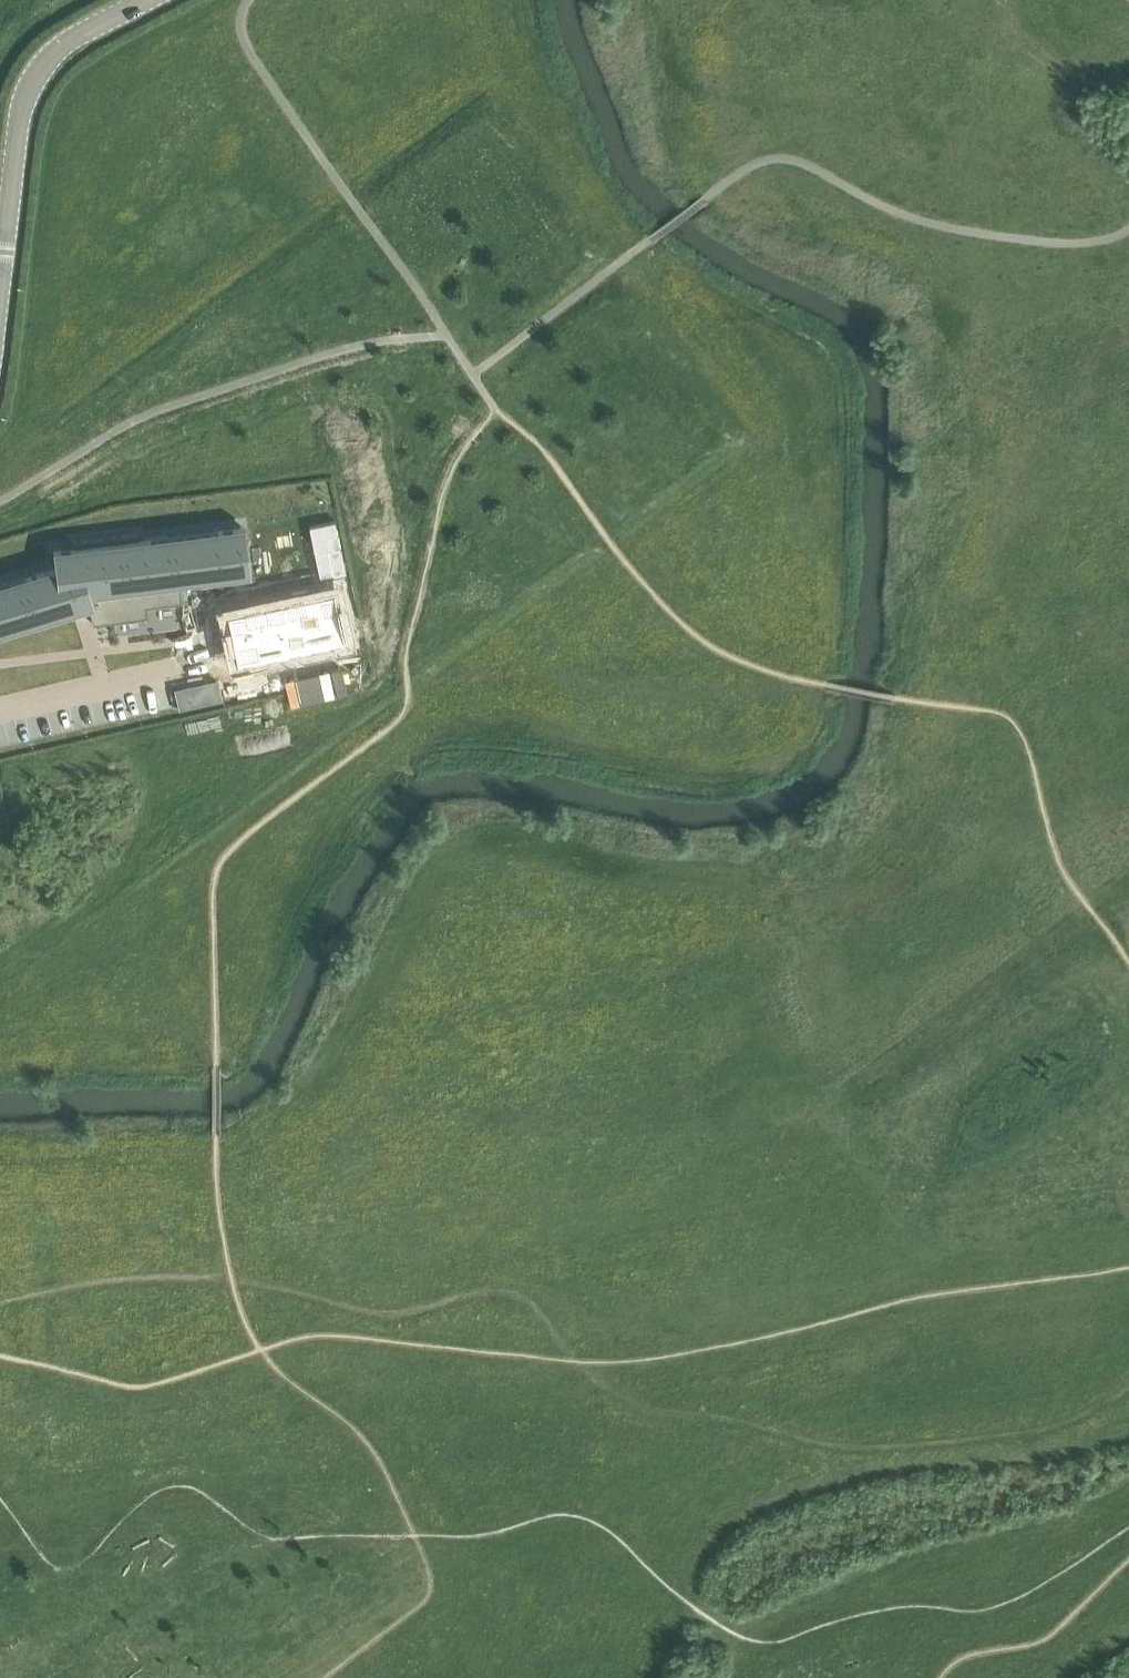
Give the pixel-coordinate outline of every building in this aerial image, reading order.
[(0,581),(0,633),(88,606),(92,605),(97,621),(93,622),(93,623),(148,617),(146,606),(182,602),(180,582),(247,574),(240,525),(138,537),(137,532),(73,540),(75,545),(53,548),(55,564),(0,581)] [(335,595),(227,618),(236,663),(344,639),(335,595)] [(215,677),(176,686),(181,705),(220,696),(215,677)]
